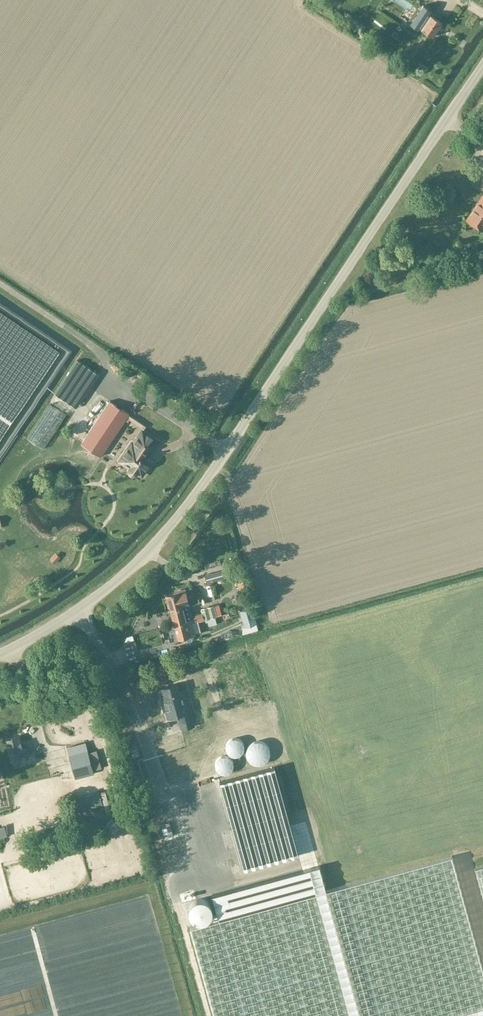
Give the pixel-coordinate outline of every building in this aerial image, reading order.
[(423,5),(410,24),(418,29),(419,27),(421,29),(433,37),(442,23),(428,14),(430,10),(423,5)] [(466,220),(482,231),(482,230),(482,194),(466,220)] [(77,360),(54,394),(76,408),(99,374),(77,360)] [(109,401),(81,443),(101,456),(129,414),(109,401)] [(132,442),(119,460),(130,467),(129,469),(129,471),(131,473),(133,474),(135,473),(137,472),(142,475),(151,461),(143,456),(149,447),(153,450),(158,441),(145,433),(142,431),(138,437),(134,444),(132,442)] [(205,576),(207,583),(230,576),(228,569),(205,576)] [(170,610),(189,604),(185,590),(166,595),(170,610)] [(189,604),(170,610),(174,624),(193,619),(192,616),(189,604)] [(202,613),(197,614),(199,621),(216,616),(214,606),(201,609),(202,613)] [(256,623),(252,607),(240,610),(244,627),(256,623)] [(193,619),(174,624),(178,639),(190,635),(190,634),(195,633),(200,631),(198,621),(199,621),(197,614),(192,616),(193,619)] [(178,715),(182,729),(194,726),(185,689),(179,691),(177,683),(160,688),(163,701),(161,702),(164,712),(166,711),(168,718),(178,715)] [(36,732),(40,725),(31,720),(27,727),(36,732)] [(188,731),(170,734),(171,742),(189,739),(188,731)] [(25,757),(30,755),(28,747),(23,749),(19,735),(6,739),(11,761),(25,757)] [(75,778),(93,773),(87,750),(69,756),(75,778)] [(242,870),(298,855),(274,767),(218,782),(242,870)] [(78,811),(103,805),(99,792),(75,799),(78,811)] [(454,865),(452,856),(326,890),(319,865),(212,895),(219,919),(190,927),(214,1015),(482,1015),(482,971),(454,865)] [(200,898),(196,899),(192,902),(189,906),(189,910),(190,915),(192,918),(196,921),(200,922),(205,921),(209,918),(212,914),(212,910),(211,906),(209,902),(205,899),(200,898)]
